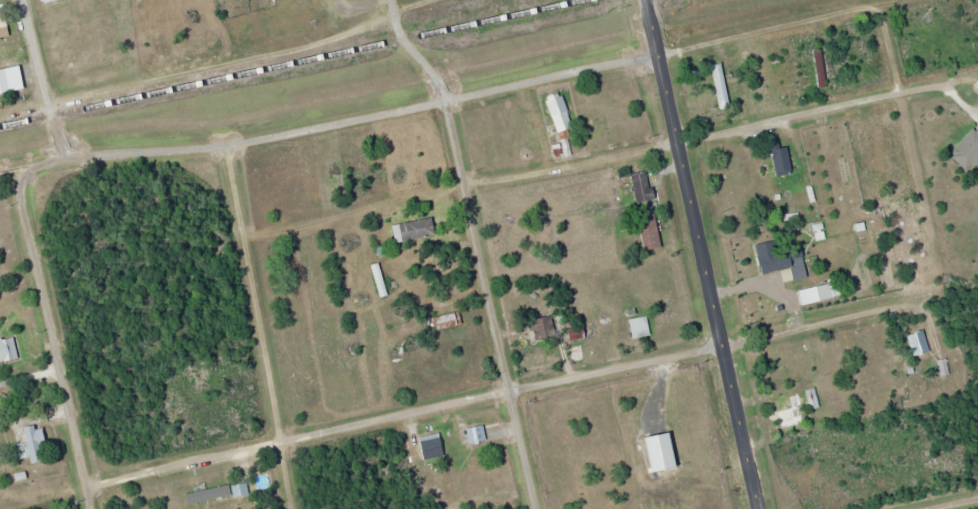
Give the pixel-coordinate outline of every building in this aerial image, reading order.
[(7,12),(0,13),(0,38),(11,36),(7,12)] [(822,86),(823,56),(813,56),(812,86),(822,86)] [(730,103),(720,63),(707,65),(716,106),(730,103)] [(574,127),(564,94),(549,99),(562,144),(555,146),(558,158),(572,154),(565,130),(574,127)] [(767,144),(769,173),(786,172),(785,144),(767,144)] [(656,199),(650,170),(632,174),(638,203),(656,199)] [(663,248),(659,216),(641,218),(646,250),(663,248)] [(393,226),(397,244),(436,234),(432,217),(393,226)] [(752,257),(756,274),(786,268),(789,281),(803,278),(799,257),(791,259),(789,249),(752,257)] [(840,280),(811,287),(814,301),(843,294),(840,280)] [(437,329),(461,326),(459,313),(435,317),(437,329)] [(631,318),(634,339),(652,335),(648,315),(631,318)] [(537,340),(558,336),(554,316),(533,320),(537,340)] [(910,356),(928,351),(922,330),(904,335),(910,356)] [(15,336),(0,339),(0,362),(19,359),(15,336)] [(816,407),(812,389),(804,390),(808,409),(816,407)] [(779,427),(801,424),(800,415),(798,415),(796,395),(787,396),(788,407),(767,410),(769,423),(779,422),(779,427)] [(470,443),(482,442),(481,426),(468,428),(470,443)] [(446,450),(440,431),(420,437),(425,456),(446,450)]
